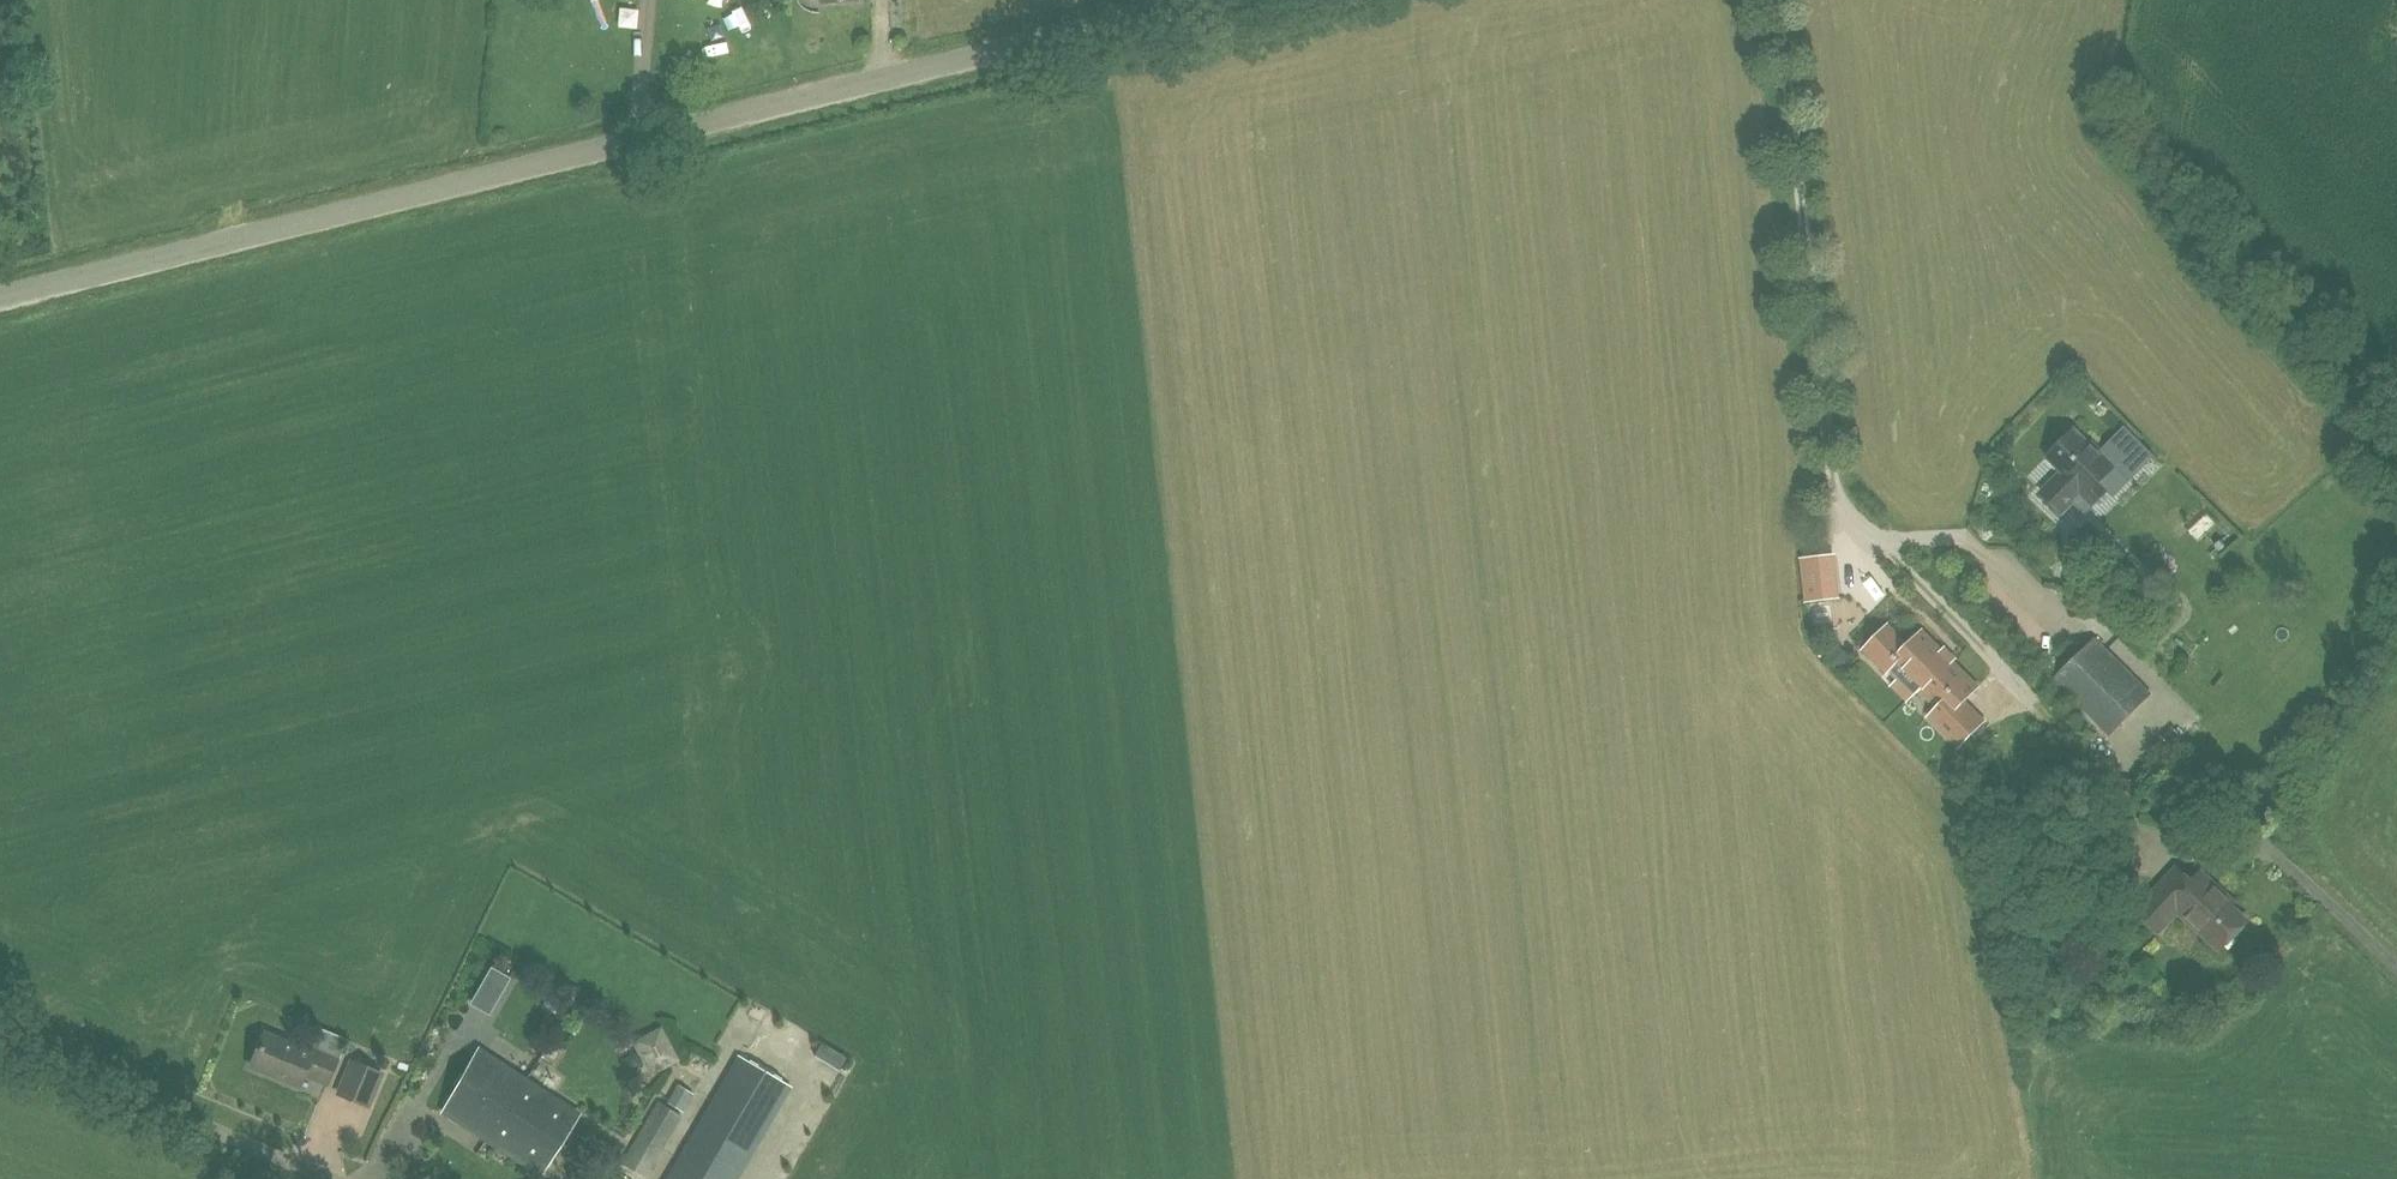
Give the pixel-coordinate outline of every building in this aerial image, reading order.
[(2091,442),(2088,445),(2073,429),(2047,456),(2061,470),(2040,491),(2062,512),(2080,494),(2090,505),(2106,488),(2099,481),(2115,465),(2091,442)] [(1835,596),(1830,556),(1802,560),(1807,600),(1835,596)] [(1865,649),(1887,671),(1897,660),(1907,670),(1922,685),(1924,687),(1921,690),(1938,708),(1930,716),(1947,733),(1959,745),(1973,732),(1983,721),(1963,701),(1977,687),(1951,661),(1941,651),(1922,632),(1907,646),(1887,626),(1865,649)] [(2109,735),(2150,694),(2094,637),(2053,678),(2109,735)] [(2136,808),(2141,781),(2093,773),(2088,799),(2136,808)] [(2129,860),(2135,820),(2111,817),(2106,857),(2129,860)] [(2222,898),(2224,895),(2199,871),(2190,880),(2175,867),(2134,910),(2158,933),(2179,911),(2220,949),(2246,921),(2222,898)] [(491,968),(469,1005),(489,1016),(510,979),(491,968)] [(325,1084),(338,1055),(314,1045),(311,1052),(264,1032),(250,1065),(298,1085),(303,1074),(325,1084)] [(507,1099),(520,1079),(477,1051),(444,1110),(486,1136),(497,1116),(501,1119),(512,1102),(507,1099)] [(790,1087),(737,1055),(665,1178),(736,1178),(790,1087)] [(381,1073),(351,1060),(337,1094),(367,1106),(381,1073)] [(497,1116),(486,1136),(540,1172),(576,1115),(520,1079),(507,1099),(512,1102),(501,1119),(497,1116)] [(657,1102),(621,1163),(644,1177),(680,1116),(657,1102)]
